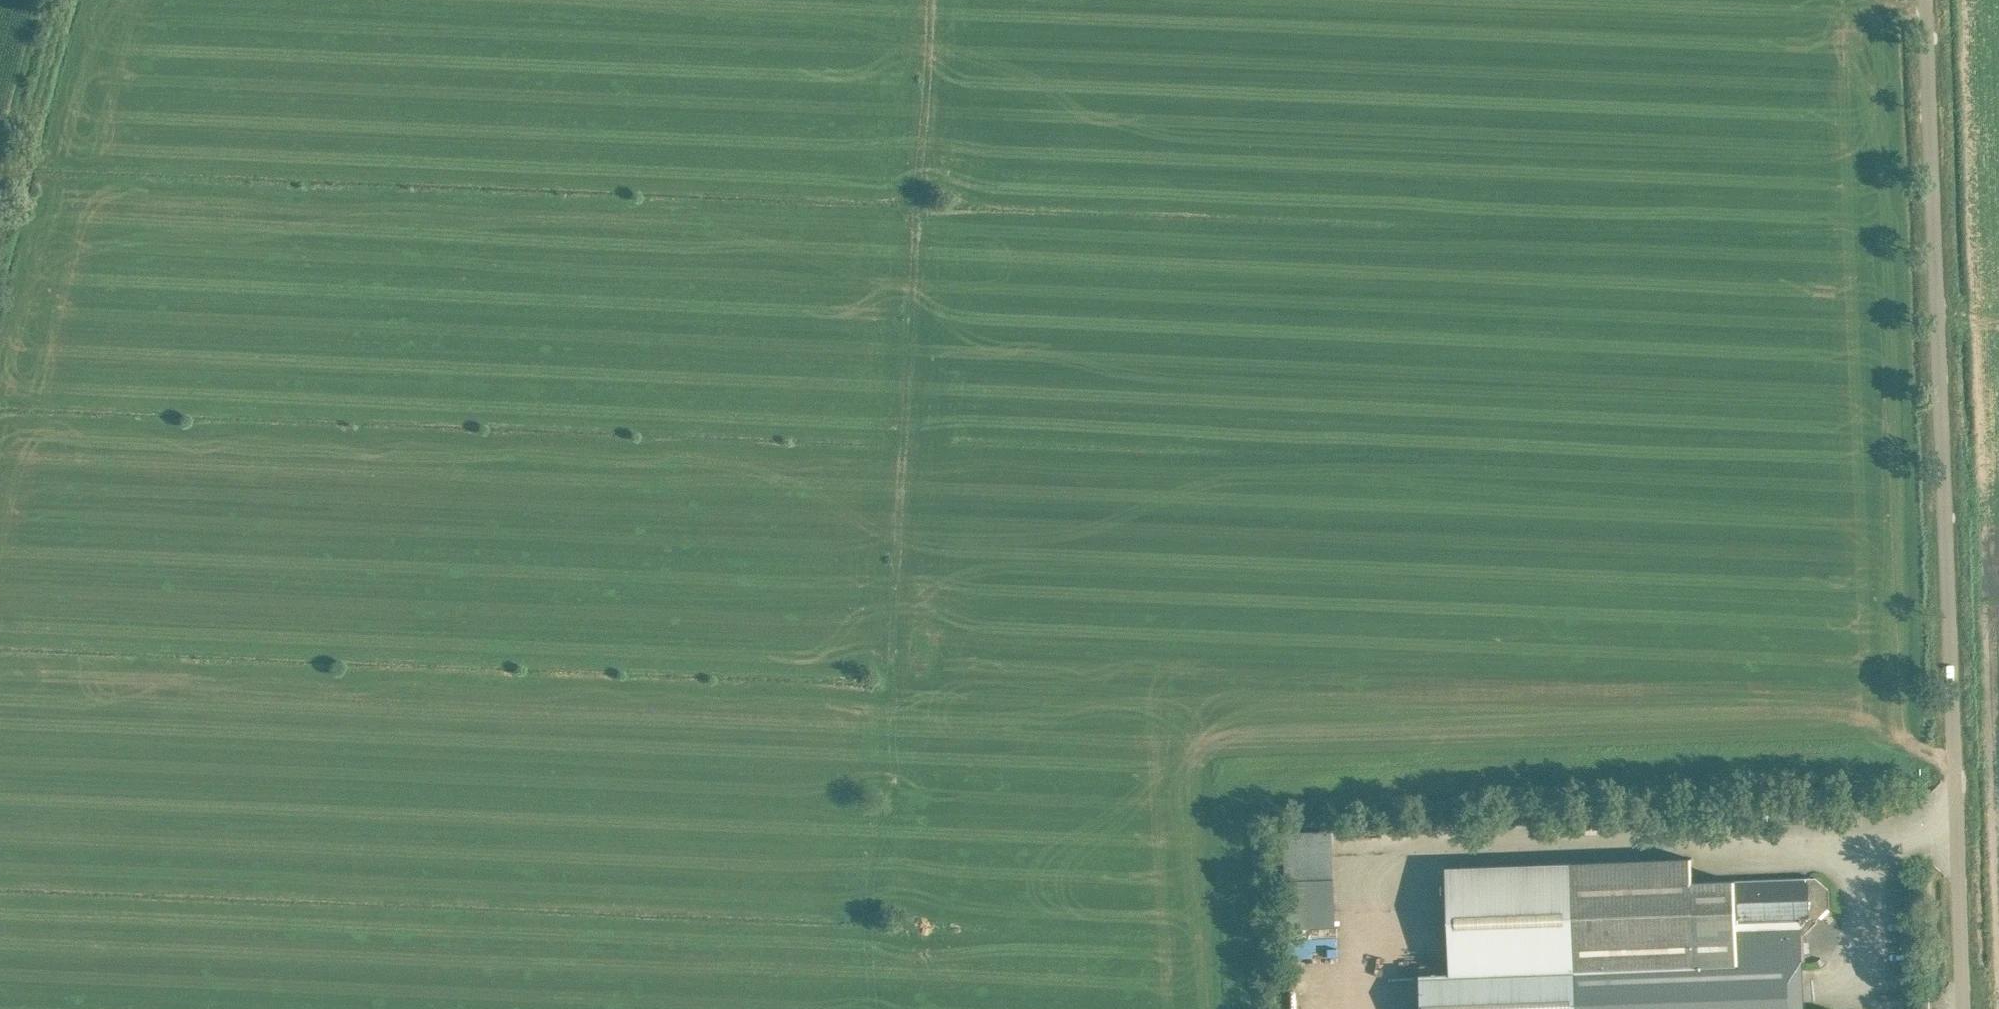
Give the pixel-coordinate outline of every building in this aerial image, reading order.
[(1289,931),(1335,930),(1332,829),(1286,830),(1289,931)] [(1801,928),(1804,928),(1809,923),(1809,919),(1817,919),(1830,906),(1829,889),(1816,878),(1693,882),(1692,858),(1570,862),(1446,867),(1449,962),(1450,975),(1422,976),(1423,1008),(1804,1008),(1802,962),(1801,928)]
